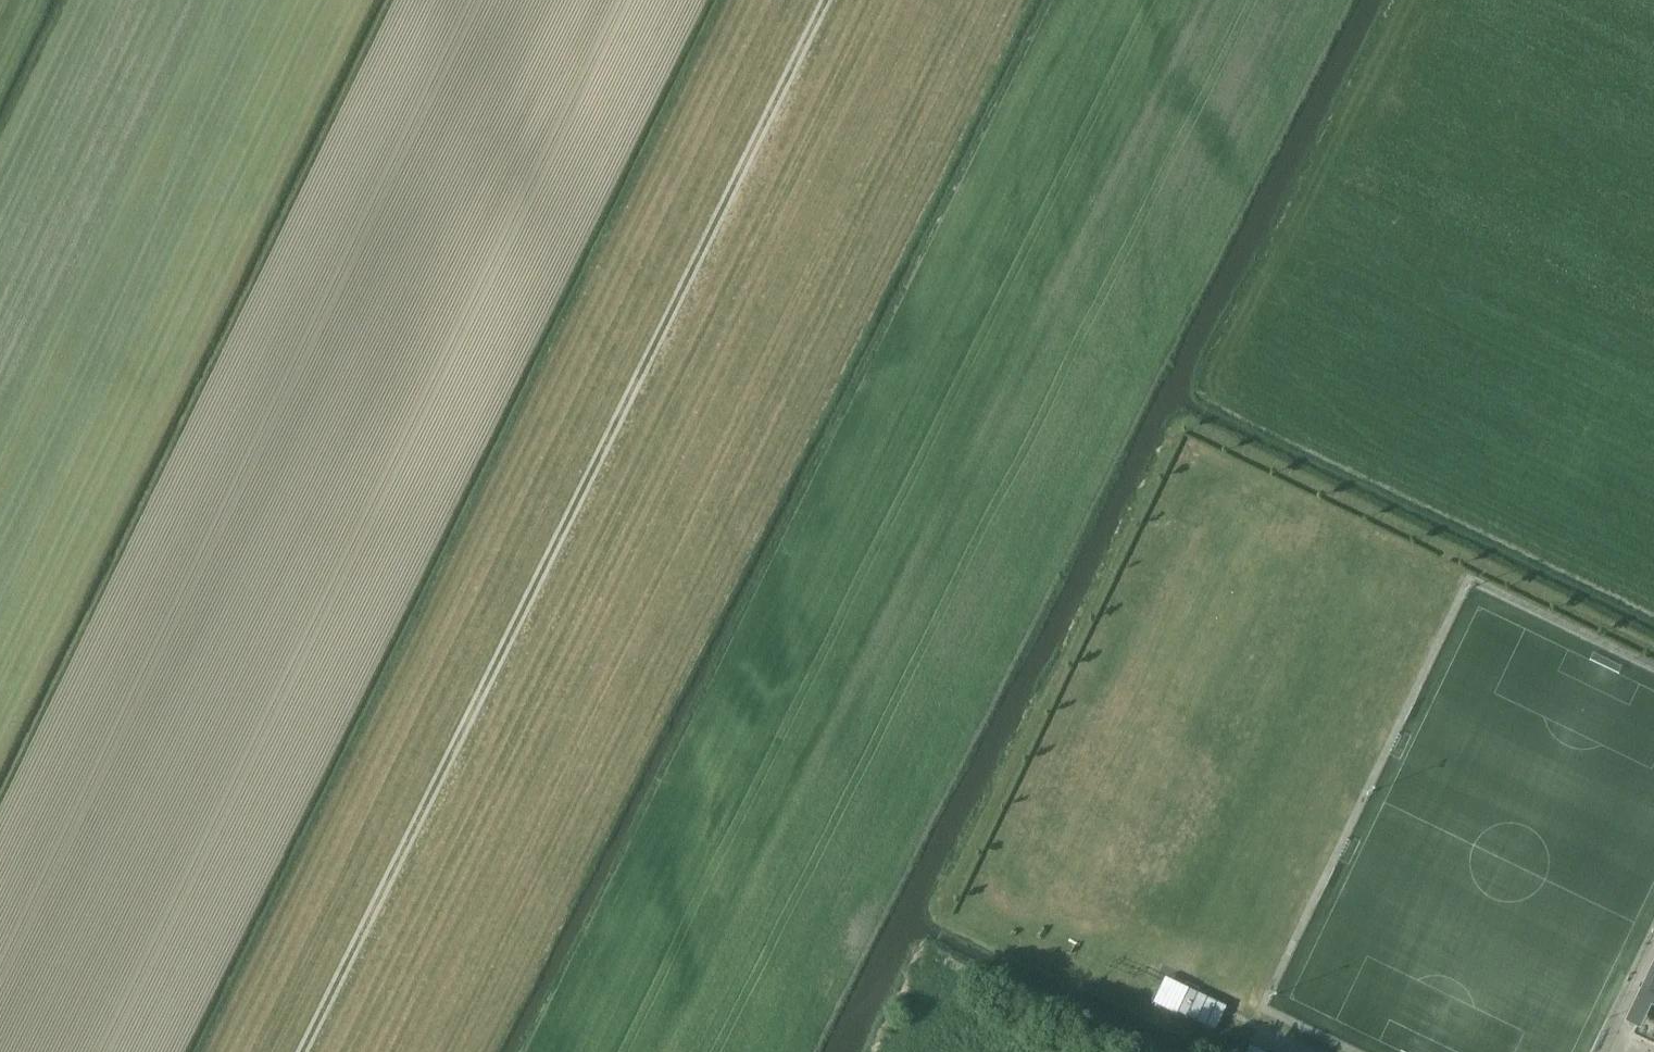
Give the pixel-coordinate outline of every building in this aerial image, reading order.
[(1622,1022),(1634,1028),(1631,1034),(1653,1045),(1653,957),(1622,1022)] [(1176,1011),(1188,987),(1165,976),(1153,1001),(1176,1011)] [(1188,987),(1177,1011),(1215,1029),(1226,1005),(1188,987)]
